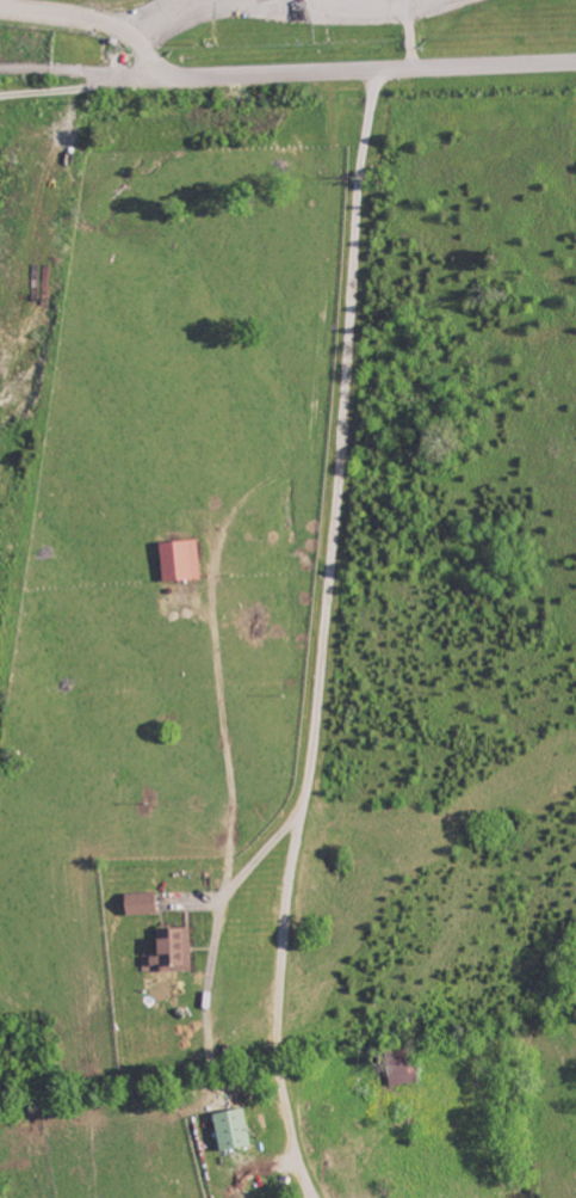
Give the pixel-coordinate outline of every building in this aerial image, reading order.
[(202,577),(197,539),(159,543),(163,582),(202,577)] [(158,912),(156,891),(125,894),(127,915),(158,912)] [(192,970),(191,928),(158,929),(159,956),(151,956),(151,965),(160,965),(161,971),(192,970)] [(250,1143),(246,1106),(215,1110),(219,1147),(250,1143)]
